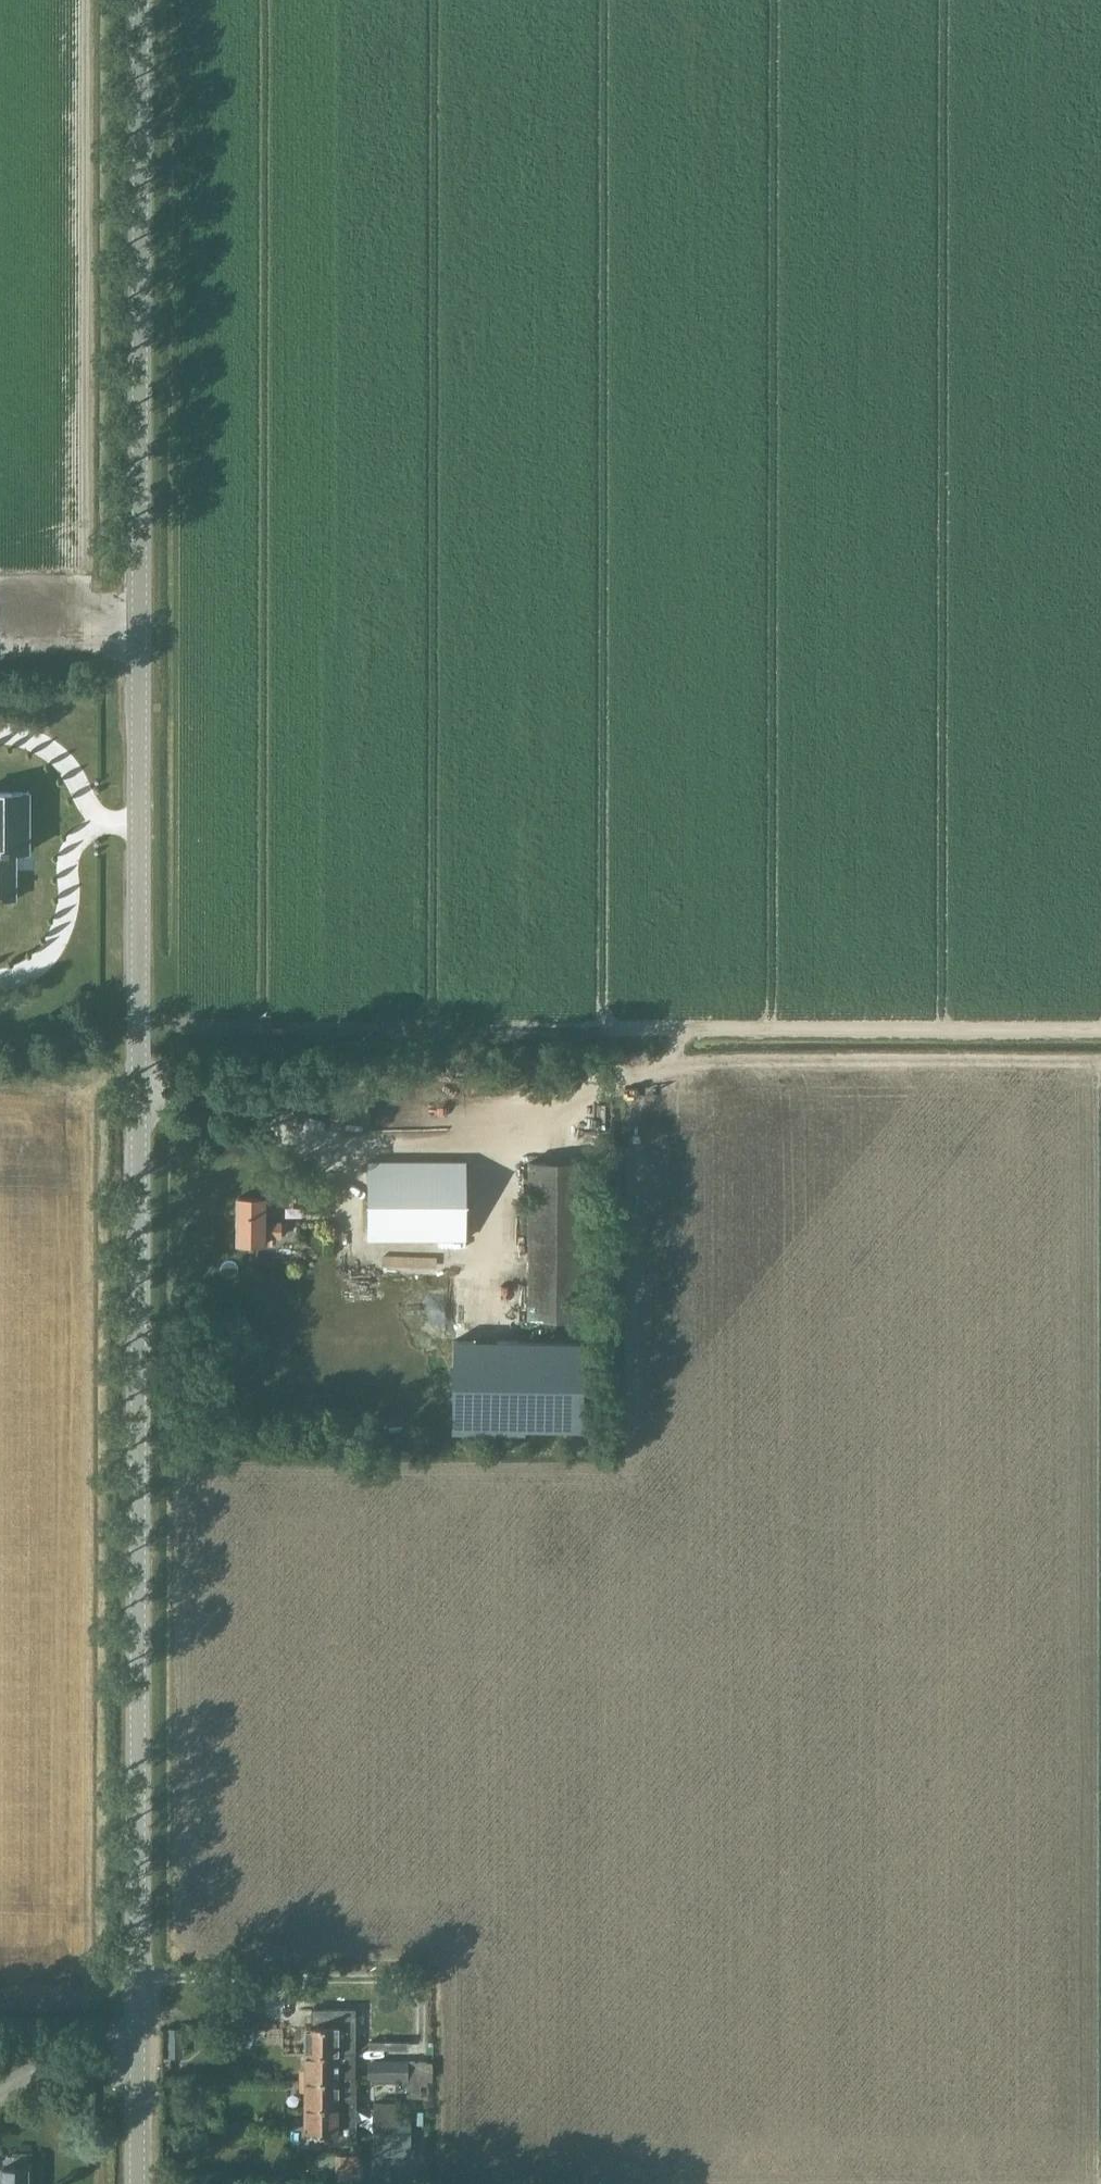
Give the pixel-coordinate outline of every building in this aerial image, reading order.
[(15,900),(15,852),(28,852),(28,791),(0,791),(0,900),(15,900)] [(465,1239),(465,1162),(368,1162),(368,1239),(465,1239)] [(584,1320),(585,1163),(529,1162),(528,1320),(584,1320)] [(281,1236),(282,1222),(264,1222),(264,1197),(238,1197),(238,1244),(263,1245),(264,1236),(281,1236)] [(584,1342),(453,1340),(452,1427),(583,1429),(584,1342)] [(305,2053),(355,2053),(356,2009),(312,2008),(311,2026),(305,2026),(305,2053)] [(355,2079),(355,2053),(305,2053),(305,2079),(355,2079)] [(408,2064),(378,2064),(378,2079),(408,2079),(408,2064)] [(355,2106),(355,2079),(305,2079),(305,2106),(355,2106)] [(395,2101),(374,2102),(374,2106),(374,2117),(395,2117),(395,2101)] [(355,2106),(305,2106),(305,2133),(329,2134),(329,2143),(355,2143),(355,2106)] [(396,2145),(395,2117),(374,2117),(375,2145),(396,2145)] [(28,2168),(2,2168),(2,2183),(27,2183),(28,2168)]
